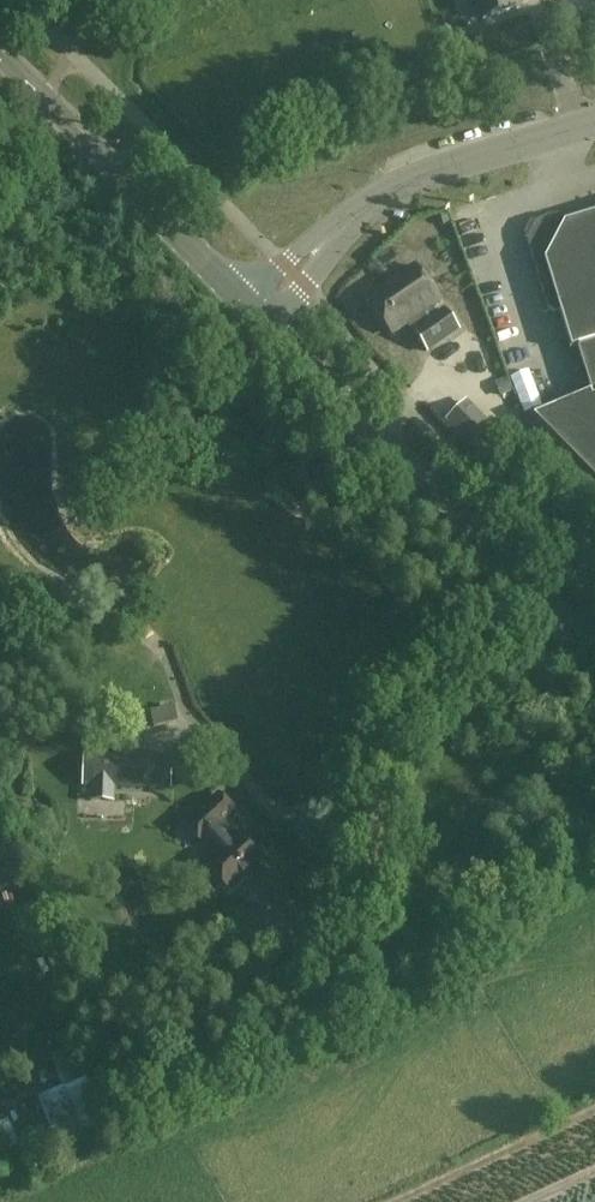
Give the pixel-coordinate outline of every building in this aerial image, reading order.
[(484,17),(485,18),(521,7),(519,0),(483,0),(488,16),(484,17)] [(594,341),(594,214),(564,223),(563,218),(557,215),(536,221),(527,238),(550,313),(560,310),(571,349),(594,341)] [(420,315),(439,301),(414,265),(367,298),(393,334),(407,323),(427,351),(459,328),(446,309),(425,323),(420,315)] [(476,452),(495,433),(466,404),(447,422),(476,452)] [(142,759),(85,756),(83,785),(141,788),(142,759)] [(236,838),(223,824),(235,813),(220,795),(188,825),(217,857),(209,864),(232,888),(264,858),(241,834),(236,838)] [(0,839),(0,872),(17,865),(6,836),(0,839)] [(65,1089),(81,1133),(112,1121),(96,1077),(65,1089)]
